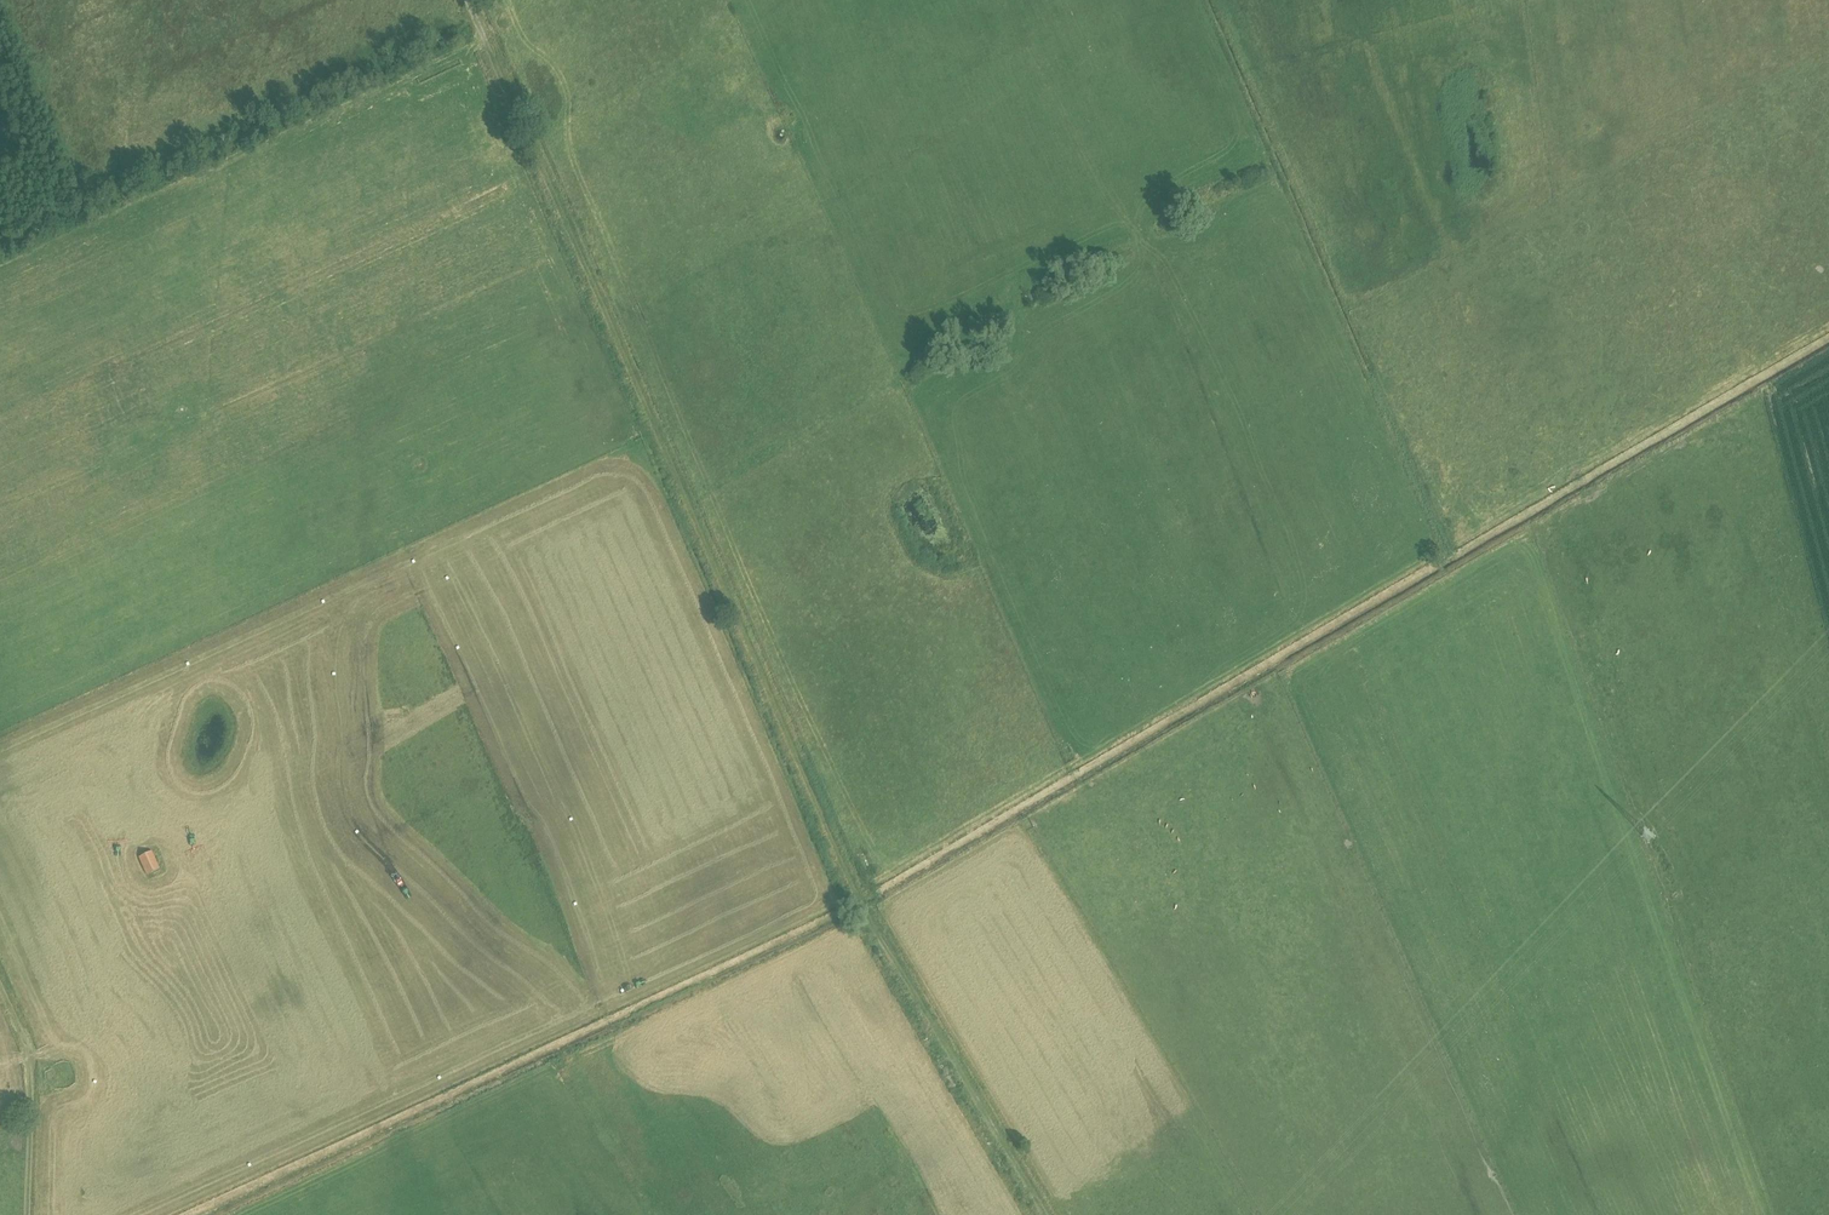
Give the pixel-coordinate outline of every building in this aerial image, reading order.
[(142,874),(157,868),(150,849),(135,854),(142,874)]
